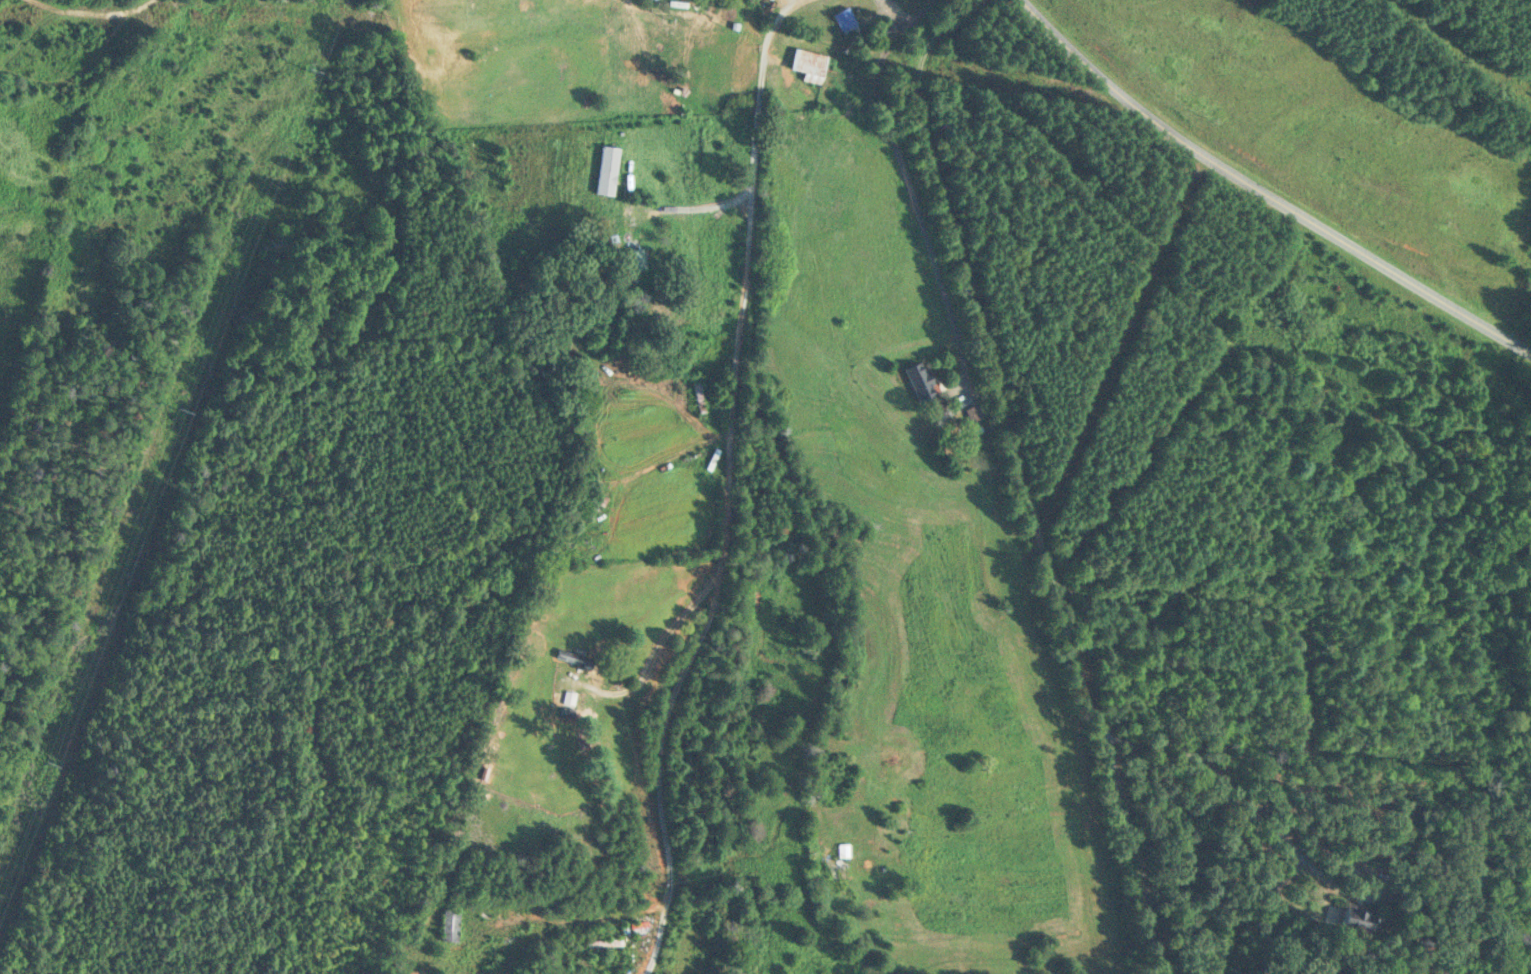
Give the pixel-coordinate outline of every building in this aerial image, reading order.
[(845,37),(860,29),(847,6),(832,14),(845,37)] [(826,55),(793,48),(789,69),(803,72),(801,81),(820,85),(826,55)] [(613,196),(618,147),(600,145),(595,194),(613,196)] [(626,272),(646,267),(642,247),(622,251),(626,272)] [(942,408),(930,412),(935,428),(974,415),(971,405),(944,414),(942,408)] [(589,668),(592,659),(558,647),(555,656),(589,668)] [(839,893),(833,855),(843,854),(841,841),(831,843),(832,850),(823,852),(829,894),(839,893)] [(1367,934),(1374,909),(1347,901),(1340,926),(1367,934)] [(458,910),(442,910),(441,942),(457,942),(458,910)]
